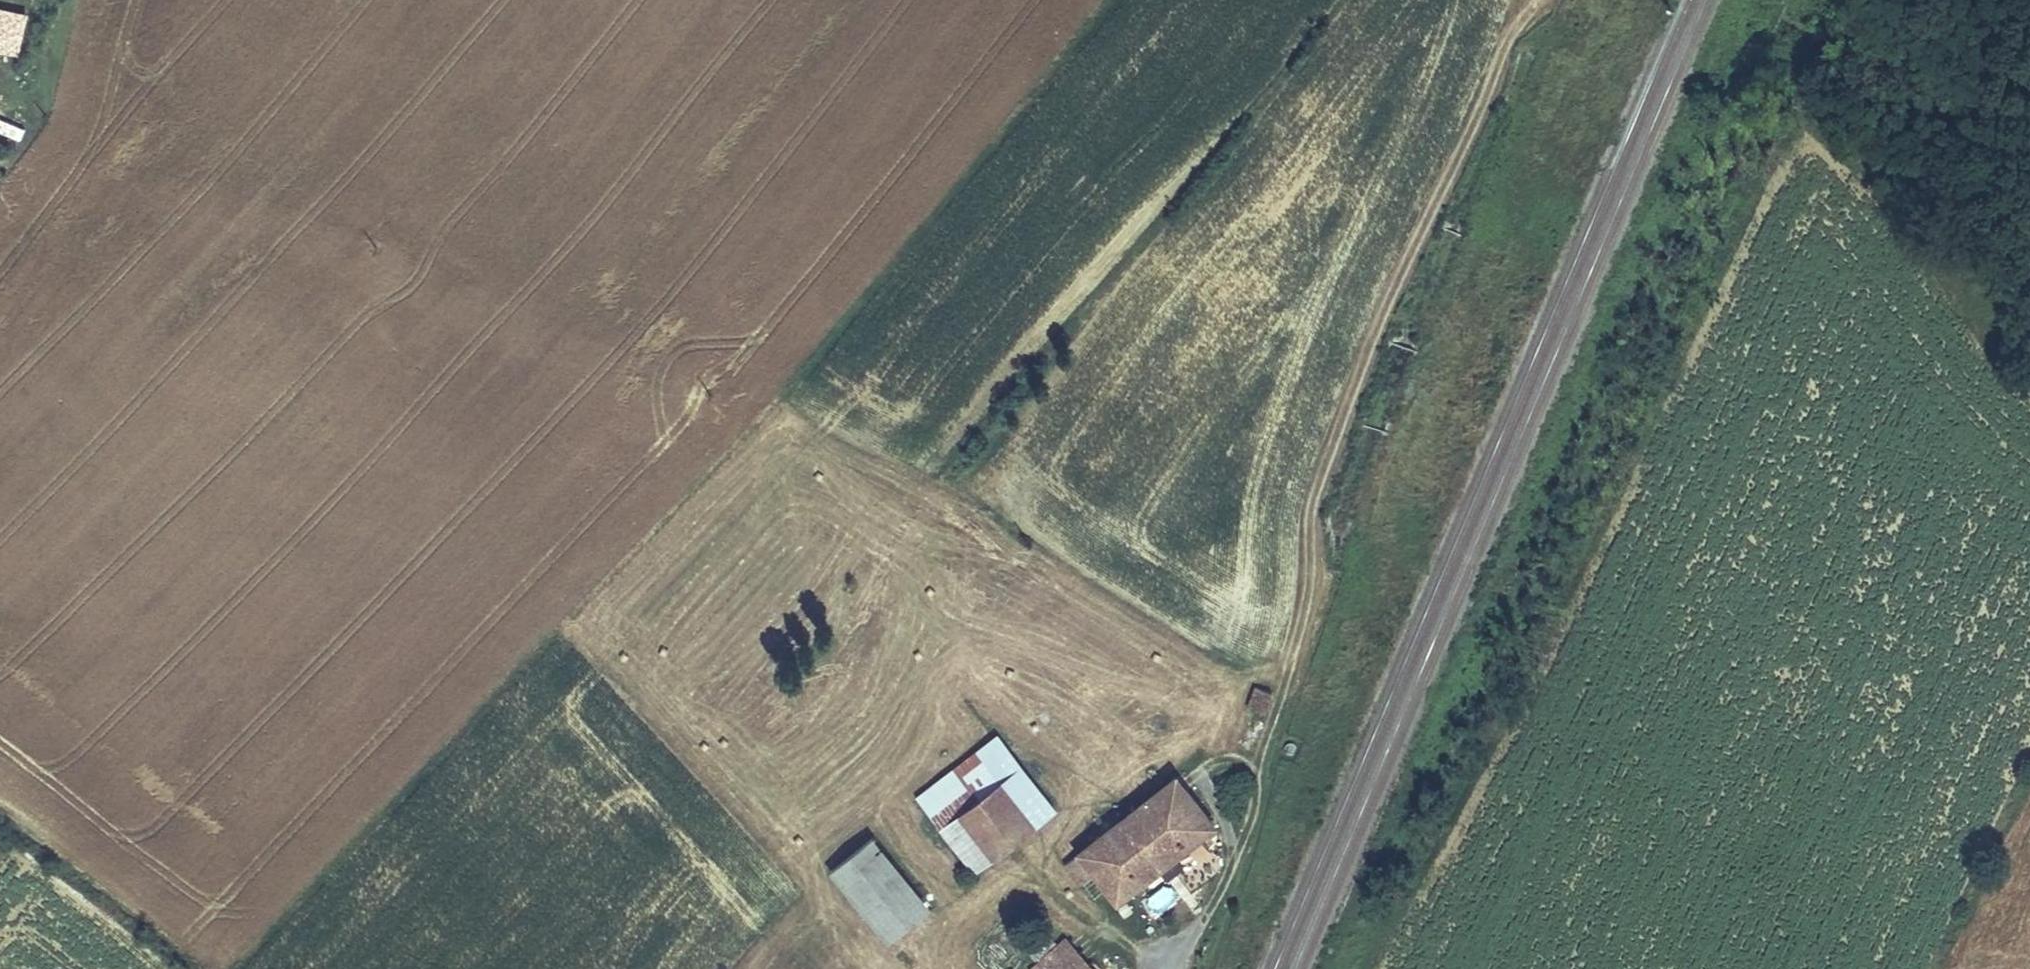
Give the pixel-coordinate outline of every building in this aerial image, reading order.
[(20,51),(28,13),(0,7),(0,47),(20,51)] [(1257,681),(1247,706),(1265,714),(1275,689),(1257,681)] [(1000,742),(921,797),(971,868),(1050,812),(1000,742)] [(1176,779),(1066,869),(1083,890),(1095,880),(1116,906),(1214,825),(1176,779)] [(832,871),(888,940),(926,909),(870,840),(832,871)] [(1035,968),(1089,968),(1068,943),(1035,968)]
